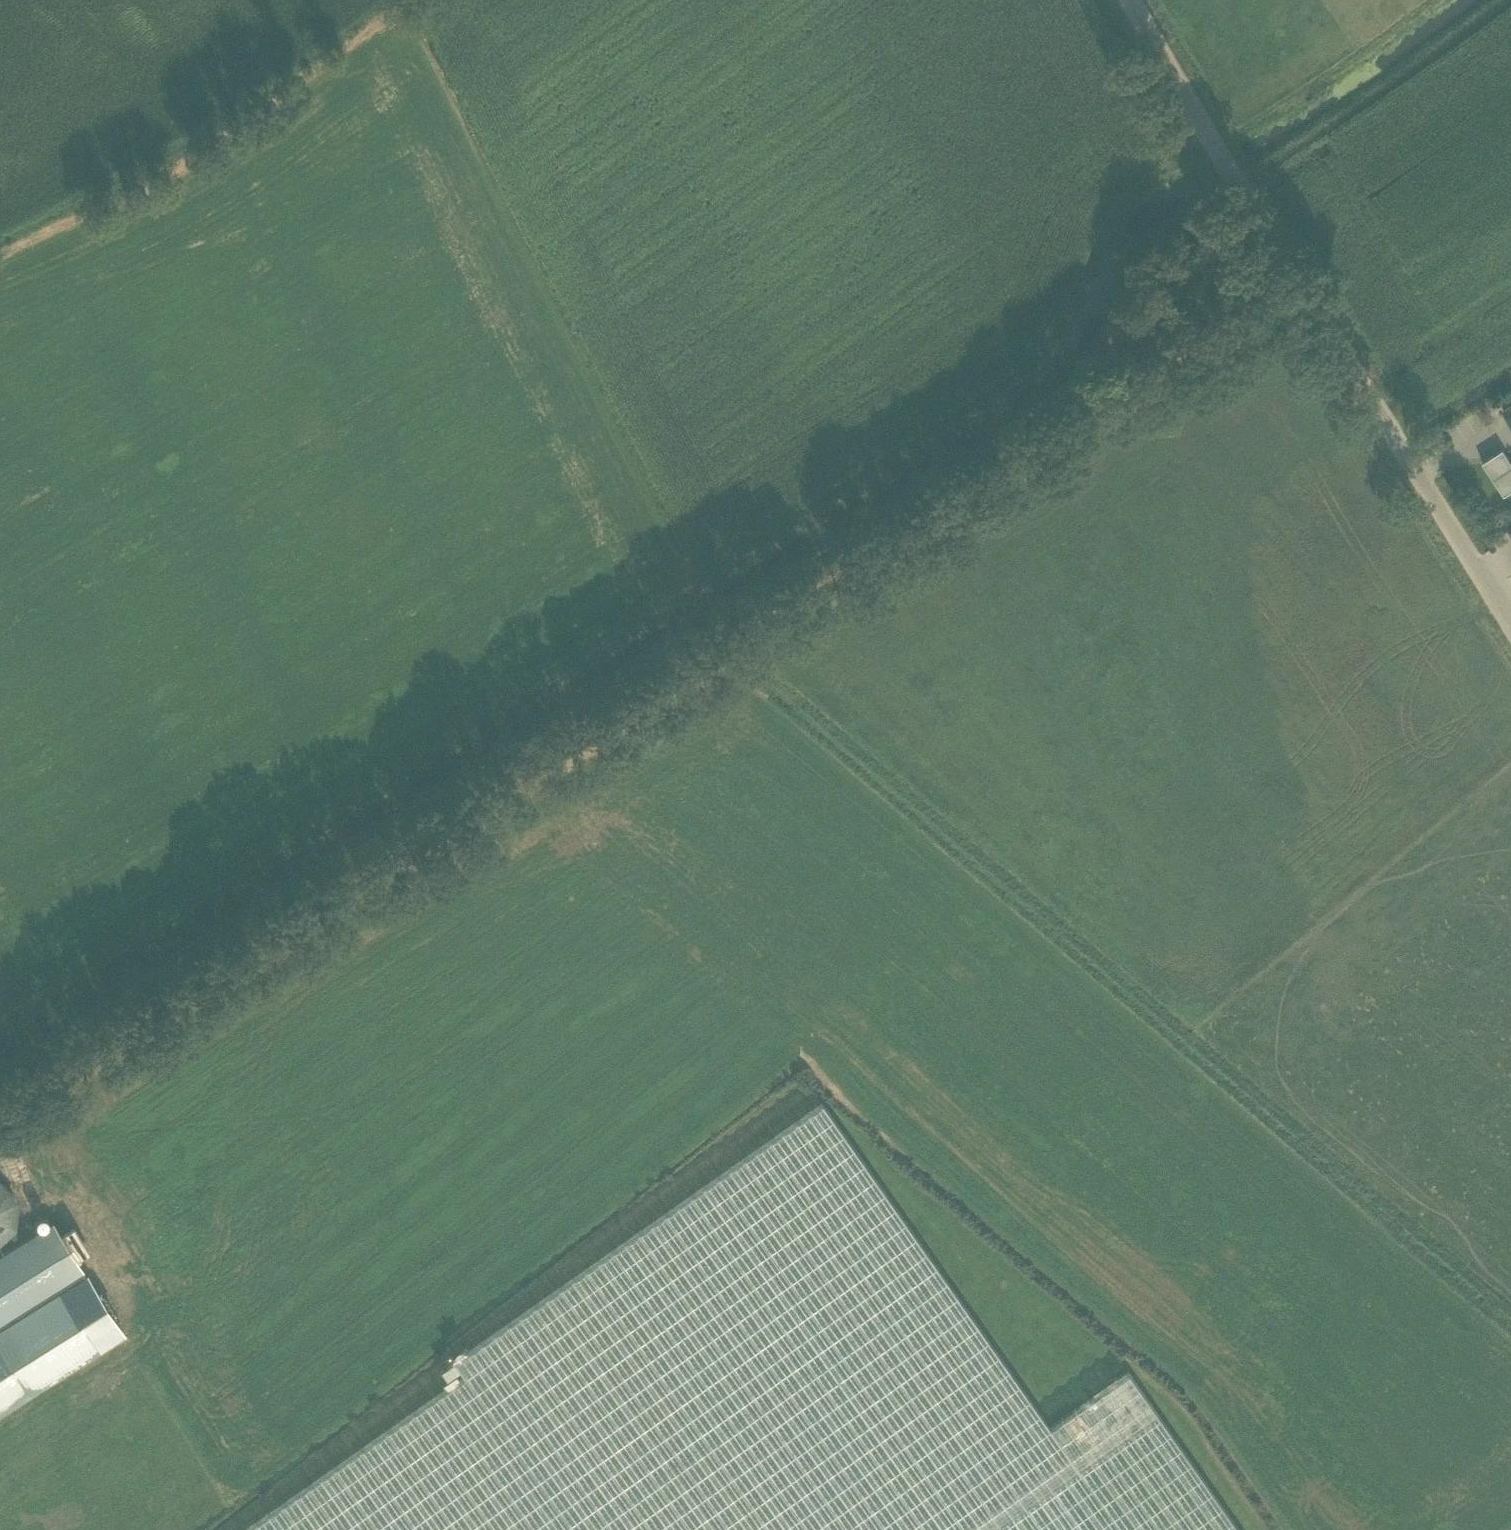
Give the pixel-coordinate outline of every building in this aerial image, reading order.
[(1510,422),(1510,398),(1500,405),(1510,422)] [(1502,448),(1482,461),(1504,494),(1510,489),(1510,461),(1502,448)] [(243,1529),(1241,1529),(1128,1371),(1052,1426),(821,1100),(455,1360),(465,1374),(243,1529)] [(18,1199),(0,1179),(0,1242),(17,1227),(18,1199)] [(123,1335),(52,1222),(41,1228),(36,1220),(28,1225),(34,1233),(0,1254),(0,1413),(123,1335)]
